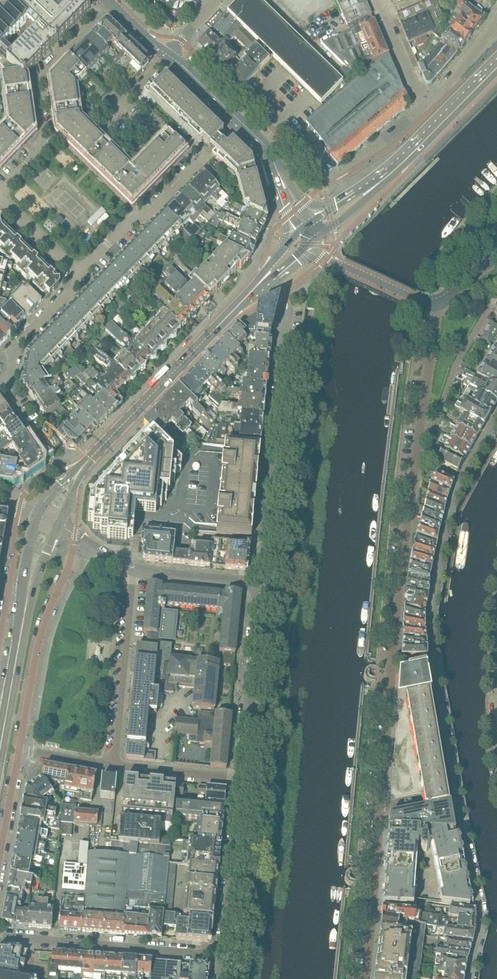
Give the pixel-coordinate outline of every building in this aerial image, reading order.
[(3,46),(29,20),(35,25),(55,4),(50,0),(0,0),(0,49),(3,46)] [(90,3),(87,0),(50,0),(55,4),(75,23),(90,7),(90,3)] [(260,0),(239,0),(227,12),(242,27),(258,42),(272,56),(321,102),(342,80),(260,0)] [(371,15),(365,0),(337,0),(347,25),(371,15)] [(418,6),(397,15),(409,43),(414,40),(426,35),(432,33),(438,26),(438,25),(439,25),(442,21),(443,19),(439,8),(436,0),(433,1),(418,6)] [(474,28),(476,29),(484,18),(467,5),(465,0),(450,0),(456,13),(474,28)] [(24,77),(75,23),(55,4),(35,25),(33,27),(35,29),(11,54),(3,46),(0,49),(0,53),(9,63),(20,73),(24,77)] [(225,45),(227,43),(233,36),(242,27),(227,12),(210,30),(218,38),(225,45)] [(464,43),(465,43),(476,29),(474,28),(456,13),(448,23),(445,23),(447,30),(449,31),(464,43)] [(388,54),(374,21),(371,15),(347,25),(350,31),(364,64),(382,57),(388,54)] [(164,23),(164,24),(170,29),(175,24),(169,18),(164,23)] [(117,47),(126,37),(109,21),(105,21),(98,29),(114,45),(117,47)] [(438,26),(432,33),(441,40),(457,52),(458,52),(460,49),(464,43),(449,31),(447,30),(445,23),(443,24),(445,29),(448,31),(447,32),(439,25),(438,25),(438,26)] [(233,36),(249,51),(258,42),(242,27),(233,36)] [(109,51),(110,50),(114,45),(98,29),(92,35),(109,51)] [(322,43),(345,66),(351,72),(355,67),(364,64),(350,31),(322,43)] [(209,32),(197,45),(212,59),(225,45),(218,38),(218,41),(209,32)] [(92,35),(84,43),(106,65),(108,63),(110,65),(118,57),(110,50),(109,51),(92,35)] [(118,57),(110,65),(128,83),(141,70),(148,63),(148,61),(148,59),(141,52),(126,37),(117,47),(114,45),(110,50),(118,57)] [(244,63),(231,77),(242,89),(272,56),(258,42),(249,51),(241,60),(244,63)] [(84,43),(70,58),(92,79),(106,65),(84,43)] [(225,45),(212,59),(223,70),(236,56),(225,45)] [(8,73),(8,75),(20,73),(9,63),(0,53),(0,63),(8,73)] [(382,57),(374,63),(401,95),(404,93),(399,81),(388,54),(382,57)] [(67,61),(50,78),(60,88),(74,86),(78,82),(83,86),(87,81),(95,89),(90,93),(98,101),(105,93),(92,79),(70,58),(67,61)] [(401,95),(374,63),(312,116),(306,122),(327,147),(332,153),(401,95)] [(2,76),(6,105),(29,102),(26,79),(24,77),(20,73),(8,75),(2,76)] [(169,111),(185,94),(165,76),(160,81),(156,77),(144,89),(149,95),(150,93),(169,111)] [(79,119),(74,86),(60,88),(50,78),(58,130),(67,121),(79,119)] [(332,153),(330,155),(338,165),(356,150),(374,135),(392,119),(409,104),(404,92),(404,93),(401,95),(332,153)] [(169,111),(188,129),(204,113),(185,94),(169,111)] [(33,130),(29,102),(6,105),(9,122),(33,130)] [(93,113),(101,121),(104,118),(96,110),(93,113)] [(218,137),(223,132),(204,113),(188,129),(200,141),(203,138),(210,145),(218,137)] [(58,130),(64,136),(75,147),(91,131),(79,119),(67,121),(58,130)] [(0,132),(0,142),(12,153),(33,130),(9,122),(0,132)] [(142,142),(155,129),(157,127),(153,123),(138,139),(142,142)] [(119,139),(122,137),(110,125),(107,128),(119,139)] [(132,202),(185,148),(164,128),(156,136),(161,140),(132,170),(132,202)] [(91,131),(75,147),(78,150),(84,156),(132,202),(132,170),(94,133),(91,131)] [(217,137),(210,145),(215,150),(212,153),(216,157),(236,176),(252,159),(232,140),(227,146),(222,142),(217,137)] [(12,153),(0,142),(0,165),(12,153)] [(259,188),(252,159),(236,176),(237,177),(241,193),(259,188)] [(224,179),(209,164),(204,169),(219,184),(224,179)] [(202,171),(194,179),(210,195),(211,196),(217,202),(219,199),(225,193),(202,171)] [(194,179),(186,187),(204,204),(211,196),(194,179)] [(186,187),(179,195),(199,215),(203,211),(207,215),(208,214),(212,218),(215,214),(211,210),(210,211),(204,204),(186,187)] [(245,209),(243,210),(267,221),(268,220),(259,188),(241,193),(245,209)] [(172,202),(189,219),(192,222),(199,215),(179,195),(172,202)] [(172,202),(164,210),(182,227),(184,229),(193,237),(200,230),(194,224),(190,228),(185,223),(189,219),(172,202)] [(242,217),(239,222),(262,233),(267,221),(243,210),(227,203),(225,205),(222,207),(222,208),(242,217)] [(182,227),(164,210),(156,218),(173,235),(182,227)] [(240,231),(237,237),(256,246),(262,233),(239,222),(221,214),(217,212),(215,214),(212,218),(207,223),(217,227),(220,221),(240,231)] [(165,244),(173,235),(156,218),(148,227),(165,244)] [(3,241),(11,233),(0,223),(0,239),(2,239),(3,241)] [(165,244),(148,227),(140,235),(157,252),(165,244)] [(19,241),(11,233),(3,241),(0,244),(0,245),(3,248),(0,250),(0,251),(5,256),(19,241)] [(250,259),(256,246),(237,237),(229,233),(226,240),(220,237),(218,241),(211,238),(210,240),(226,247),(250,259)] [(149,260),(157,252),(140,235),(132,244),(149,260)] [(27,249),(19,241),(5,256),(10,261),(13,258),(16,261),(27,249)] [(149,260),(132,244),(124,252),(141,269),(149,260)] [(240,267),(241,269),(249,260),(250,259),(226,247),(201,273),(196,269),(194,272),(192,273),(184,266),(177,257),(173,261),(171,260),(178,267),(189,278),(192,281),(210,298),(240,267)] [(16,267),(21,272),(35,257),(27,249),(16,261),(19,264),(16,267)] [(133,277),(141,269),(124,252),(116,260),(133,277)] [(30,274),(33,277),(44,266),(35,257),(21,272),(27,277),(30,274)] [(133,277),(116,260),(108,269),(125,285),(133,277)] [(162,270),(168,276),(201,307),(204,304),(207,304),(210,301),(210,298),(192,281),(187,285),(185,282),(174,272),(178,267),(171,260),(168,263),(162,270)] [(4,275),(6,268),(10,269),(11,269),(13,265),(12,265),(3,262),(0,262),(0,274),(4,275)] [(38,289),(52,274),(44,266),(33,277),(36,281),(33,284),(38,289)] [(117,294),(125,285),(108,269),(99,277),(117,294)] [(46,291),(50,294),(59,284),(59,280),(52,274),(38,289),(43,294),(46,291)] [(18,276),(15,281),(13,286),(17,289),(22,280),(18,276)] [(168,276),(162,281),(168,287),(177,296),(178,297),(180,295),(181,296),(175,303),(191,318),(193,318),(196,315),(196,313),(201,307),(168,276)] [(117,294),(99,277),(91,286),(108,302),(117,294)] [(163,291),(168,287),(162,281),(161,280),(156,285),(163,291)] [(170,306),(171,308),(165,314),(181,328),(191,318),(175,303),(163,291),(156,285),(151,291),(167,306),(169,308),(170,306)] [(101,311),(108,302),(91,286),(83,294),(101,311)] [(267,309),(239,325),(247,333),(250,336),(251,337),(251,332),(256,333),(264,334),(271,334),(272,334),(282,335),(281,341),(301,343),(301,337),(303,338),(306,308),(304,308),(306,287),(275,305),(273,306),(267,309)] [(19,294),(20,294),(19,295),(34,310),(42,302),(27,289),(24,292),(23,290),(19,294)] [(34,310),(19,295),(20,294),(19,294),(16,290),(12,294),(15,297),(12,301),(14,303),(11,305),(25,319),(34,310)] [(101,311),(83,294),(75,302),(92,319),(101,311)] [(120,313),(128,305),(119,296),(112,306),(120,313)] [(136,298),(132,302),(138,307),(141,303),(136,298)] [(1,308),(0,309),(3,312),(0,315),(0,316),(3,319),(5,318),(16,329),(25,319),(11,305),(7,302),(1,308)] [(84,328),(92,319),(75,302),(67,311),(84,328)] [(135,311),(138,307),(132,302),(129,305),(135,311)] [(76,336),(84,328),(67,311),(59,319),(76,336)] [(160,318),(155,324),(170,339),(173,339),(177,335),(176,333),(181,328),(165,314),(163,311),(159,316),(160,318)] [(7,338),(16,329),(5,318),(3,319),(0,316),(0,331),(7,338)] [(68,344),(76,336),(59,319),(51,328),(68,344)] [(480,339),(486,343),(490,345),(496,332),(496,324),(491,320),(480,339)] [(146,365),(150,360),(133,343),(111,322),(105,329),(121,344),(122,343),(127,348),(123,353),(140,370),(143,370),(146,367),(146,365)] [(150,328),(145,334),(160,349),(163,349),(167,346),(166,343),(170,339),(155,324),(153,322),(148,327),(150,328)] [(243,343),(248,348),(249,345),(245,341),(250,336),(239,325),(227,338),(238,349),(243,343)] [(60,353),(68,344),(51,328),(43,336),(60,353)] [(135,334),(129,340),(133,343),(150,360),(153,360),(156,356),(156,354),(160,349),(145,334),(143,332),(141,330),(137,335),(135,334)] [(52,361),(60,353),(43,336),(35,344),(52,361)] [(476,336),(474,341),(483,347),(486,343),(480,339),(476,336)] [(106,338),(102,342),(108,348),(112,343),(106,338)] [(242,353),(238,349),(227,338),(217,348),(236,366),(239,362),(233,356),(238,352),(241,355),(242,353)] [(255,346),(249,345),(248,348),(249,348),(248,356),(269,358),(271,340),(271,339),(256,338),(255,346)] [(92,343),(96,347),(100,343),(96,339),(92,343)] [(45,368),(52,361),(35,344),(26,353),(41,367),(45,368)] [(238,368),(236,366),(217,348),(207,358),(224,374),(225,372),(223,370),(227,365),(234,372),(238,368)] [(494,348),(478,376),(496,388),(496,349),(494,348)] [(120,360),(115,365),(130,380),(133,381),(136,377),(136,375),(140,370),(123,353),(121,351),(116,356),(118,358),(120,360)] [(126,385),(130,380),(115,365),(101,352),(94,358),(101,364),(102,363),(107,368),(109,366),(111,368),(109,370),(111,371),(106,377),(107,379),(120,391),(120,390),(121,390),(122,390),(123,390),(124,389),(124,388),(125,388),(125,387),(126,386),(126,385)] [(39,367),(41,367),(26,353),(21,382),(39,369),(39,367)] [(248,369),(268,371),(269,358),(248,356),(245,355),(244,357),(249,357),(248,369)] [(207,358),(197,369),(222,393),(226,389),(222,385),(215,378),(219,373),(222,376),(224,374),(207,358)] [(462,362),(459,366),(465,370),(469,372),(472,368),(462,362)] [(29,393),(37,405),(70,382),(77,377),(82,374),(76,368),(47,389),(43,383),(29,393)] [(39,369),(21,382),(29,393),(43,383),(49,379),(47,377),(42,370),(39,369)] [(91,369),(84,376),(86,378),(117,408),(123,403),(116,396),(120,391),(107,379),(101,373),(98,376),(91,369)] [(222,393),(197,369),(187,379),(204,395),(206,393),(203,390),(207,386),(213,391),(208,396),(218,405),(225,398),(221,394),(222,393)] [(266,386),(268,371),(248,369),(247,381),(244,381),(244,383),(266,386)] [(478,376),(469,372),(465,370),(462,376),(467,378),(474,382),(478,385),(476,389),(478,390),(477,391),(496,403),(496,401),(496,388),(478,376)] [(82,374),(77,377),(82,382),(86,386),(85,387),(91,393),(86,398),(108,418),(117,408),(86,378),(84,376),(82,374)] [(496,403),(477,391),(478,390),(476,389),(478,385),(474,382),(467,378),(463,384),(469,388),(463,399),(490,414),(496,403)] [(206,397),(204,395),(187,379),(178,388),(206,415),(211,411),(201,402),(206,397)] [(70,382),(37,405),(45,416),(57,408),(60,406),(56,400),(58,399),(58,400),(76,387),(70,382)] [(225,397),(241,398),(265,401),(266,386),(244,383),(243,383),(242,391),(240,390),(239,391),(229,390),(225,397)] [(210,418),(206,415),(178,388),(170,397),(188,415),(193,410),(200,417),(203,414),(208,420),(210,418)] [(78,409),(98,428),(108,418),(86,398),(80,392),(69,400),(78,409)] [(161,406),(193,436),(196,439),(203,439),(206,432),(201,427),(194,434),(188,429),(191,426),(184,419),(188,415),(170,397),(161,406)] [(218,411),(237,413),(263,416),(265,401),(241,398),(241,406),(238,405),(238,406),(222,404),(218,411)] [(9,412),(0,399),(0,418),(9,412)] [(456,410),(464,414),(483,426),(490,414),(463,399),(456,410)] [(161,406),(152,415),(171,433),(175,429),(182,435),(185,432),(191,438),(193,436),(161,406)] [(71,421),(88,438),(98,428),(78,409),(72,415),(75,417),(71,421)] [(5,432),(17,424),(9,412),(0,418),(0,431),(3,429),(5,432)] [(236,420),(225,419),(224,425),(262,429),(263,416),(237,413),(236,420)] [(464,414),(457,427),(477,437),(483,426),(464,414)] [(143,424),(150,431),(151,431),(179,459),(184,454),(173,443),(172,443),(167,437),(171,433),(152,415),(143,424)] [(67,448),(77,450),(88,438),(71,421),(66,417),(62,420),(66,423),(68,423),(70,425),(66,430),(64,428),(58,434),(67,448)] [(11,445),(25,435),(17,424),(5,432),(8,437),(0,443),(0,448),(2,451),(11,445)] [(216,441),(260,445),(260,446),(262,429),(224,425),(218,425),(216,441)] [(452,437),(451,438),(470,449),(477,437),(457,427),(452,437)] [(91,497),(88,521),(94,521),(93,528),(101,529),(101,533),(108,534),(107,537),(110,538),(125,539),(127,539),(127,537),(130,538),(133,538),(133,535),(135,518),(136,511),(156,513),(156,510),(156,505),(161,506),(162,499),(166,500),(167,490),(170,490),(171,481),(175,481),(176,472),(181,472),(182,461),(179,459),(151,431),(149,433),(93,490),(96,492),(91,497)] [(11,445),(6,448),(11,455),(16,452),(20,457),(34,448),(25,435),(11,445)] [(451,438),(445,450),(464,461),(470,449),(451,438)] [(220,488),(220,489),(256,492),(257,477),(258,464),(260,449),(225,445),(223,459),(222,462),(221,475),(222,475),(221,488),(220,488)] [(17,465),(15,477),(18,478),(20,477),(21,473),(28,475),(41,466),(42,460),(34,448),(20,457),(22,459),(19,461),(20,462),(19,462),(18,465),(17,465)] [(458,471),(464,461),(445,450),(443,450),(438,460),(458,471)] [(0,462),(0,481),(11,483),(14,481),(15,477),(17,465),(13,464),(13,463),(14,458),(4,456),(1,455),(1,457),(0,462)] [(435,473),(431,481),(450,491),(453,482),(435,473)] [(431,481),(428,491),(438,495),(447,500),(450,491),(431,481)] [(235,534),(250,536),(251,536),(253,520),(252,520),(254,507),(256,492),(220,489),(220,490),(219,502),(218,502),(217,515),(217,518),(218,518),(216,532),(233,534),(233,536),(235,536),(235,534)] [(428,491),(426,499),(444,508),(447,500),(428,491)] [(426,499),(424,507),(433,512),(443,517),(444,508),(426,499)] [(443,517),(433,512),(424,507),(422,516),(431,521),(440,525),(443,517)] [(0,512),(0,537),(4,538),(8,516),(6,513),(0,512)] [(440,525),(431,521),(422,516),(419,525),(429,529),(438,534),(440,525)] [(463,565),(471,525),(469,521),(466,518),(463,520),(461,523),(454,563),(455,566),(458,568),(461,567),(463,565)] [(438,534),(429,529),(419,525),(417,534),(437,542),(438,534)] [(144,544),(143,552),(143,556),(145,560),(172,563),(173,552),(175,535),(157,533),(158,527),(147,526),(147,532),(145,532),(144,532),(142,535),(141,541),(144,544)] [(435,551),(437,542),(417,534),(414,543),(435,551)] [(210,547),(208,567),(225,569),(227,542),(207,540),(206,546),(210,547)] [(245,571),(248,568),(250,545),(227,542),(225,569),(245,571)] [(435,551),(414,543),(412,552),(422,556),(433,559),(435,551)] [(188,565),(208,567),(210,547),(206,546),(190,544),(189,549),(187,564),(188,564),(188,565)] [(173,552),(172,563),(187,564),(189,549),(186,548),(185,553),(173,552)] [(433,559),(422,556),(412,552),(410,561),(431,568),(433,560),(433,559)] [(409,570),(420,574),(430,577),(431,568),(410,561),(409,570)] [(429,585),(430,577),(420,574),(409,570),(408,579),(418,582),(429,585)] [(429,585),(418,582),(408,579),(406,588),(428,594),(429,585)] [(143,632),(148,632),(148,637),(161,638),(173,640),(176,613),(164,612),(164,610),(165,604),(218,610),(218,609),(223,610),(223,612),(220,612),(220,614),(223,615),(219,652),(223,652),(222,665),(233,666),(234,653),(235,653),(241,593),(241,592),(226,591),(225,594),(220,593),(166,587),(166,588),(162,587),(162,584),(148,583),(148,586),(147,591),(147,596),(146,601),(146,606),(145,612),(145,617),(144,621),(144,626),(143,631),(143,632)] [(406,588),(404,598),(408,599),(427,603),(428,594),(406,588)] [(427,604),(427,603),(408,599),(406,606),(415,610),(424,614),(427,604)] [(424,614),(415,610),(406,606),(404,606),(403,616),(413,619),(414,620),(425,623),(424,614)] [(425,623),(414,620),(413,619),(403,616),(403,626),(413,629),(414,629),(425,632),(425,623)] [(426,641),(425,632),(414,629),(413,629),(403,626),(403,637),(413,639),(426,641)] [(403,637),(403,647),(427,649),(426,641),(413,639),(403,637)] [(133,690),(131,709),(131,710),(127,749),(126,759),(155,761),(155,752),(145,751),(149,712),(156,713),(157,708),(158,691),(164,692),(173,693),(174,686),(195,689),(193,708),(214,710),(214,709),(218,663),(216,663),(202,661),(170,658),(171,645),(166,645),(161,644),(147,642),(147,647),(137,646),(133,689),(133,690)] [(427,650),(427,649),(403,647),(402,658),(427,659),(427,650)] [(203,651),(202,661),(216,663),(217,653),(203,651)] [(397,700),(391,799),(422,793),(423,795),(423,800),(424,805),(425,809),(446,805),(445,801),(445,796),(444,791),(443,790),(430,709),(427,695),(431,694),(426,669),(425,669),(425,667),(416,668),(417,671),(412,672),(404,673),(403,673),(399,674),(399,675),(398,693),(398,699),(397,699),(397,700)] [(213,744),(211,767),(226,768),(231,715),(199,712),(199,721),(175,718),(174,734),(189,735),(188,742),(196,743),(205,744),(213,744)] [(65,789),(68,770),(44,766),(44,767),(43,767),(42,773),(43,773),(42,778),(53,794),(58,790),(57,787),(65,789)] [(91,802),(96,775),(68,770),(65,789),(82,792),(81,800),(91,802)] [(115,799),(117,778),(102,776),(100,797),(115,799)] [(28,788),(26,791),(24,800),(42,804),(42,801),(43,800),(45,803),(51,798),(50,796),(53,794),(42,778),(28,788)] [(169,783),(131,779),(125,779),(123,797),(122,810),(167,814),(173,815),(174,801),(175,796),(176,783),(169,783)] [(183,797),(184,784),(176,783),(175,796),(183,797)] [(198,786),(197,803),(212,805),(225,806),(226,789),(226,788),(225,788),(214,787),(198,786)] [(42,804),(24,800),(22,810),(61,817),(61,812),(47,810),(48,805),(42,804)] [(174,801),(173,815),(173,817),(197,819),(223,821),(225,806),(212,805),(197,803),(174,801)] [(62,804),(61,812),(61,817),(60,822),(73,823),(101,826),(102,814),(75,811),(76,805),(62,804)] [(431,831),(455,832),(450,805),(446,805),(425,809),(389,815),(388,828),(418,830),(431,831)] [(20,821),(44,825),(60,828),(60,822),(61,817),(22,810),(20,821)] [(170,846),(173,817),(173,815),(167,814),(122,810),(119,842),(132,843),(170,846)] [(197,842),(221,844),(223,821),(197,819),(196,828),(195,827),(194,833),(198,834),(197,842)] [(18,834),(36,838),(46,839),(47,834),(37,832),(38,828),(60,831),(60,828),(44,825),(20,821),(18,834)] [(71,835),(73,823),(60,822),(60,828),(60,831),(59,834),(71,835)] [(418,839),(418,838),(418,830),(388,828),(386,860),(383,903),(413,906),(418,842),(418,839)] [(421,838),(418,838),(418,839),(421,839),(420,849),(423,851),(426,851),(429,849),(428,844),(429,844),(441,902),(470,906),(470,903),(473,903),(471,893),(470,892),(471,892),(472,891),(471,890),(470,890),(470,889),(469,885),(469,884),(465,865),(464,864),(465,864),(466,863),(466,862),(465,862),(464,862),(464,861),(463,856),(459,837),(458,832),(455,832),(431,831),(431,837),(427,838),(426,834),(422,835),(421,838)] [(18,834),(17,841),(15,848),(41,853),(44,853),(45,846),(35,844),(36,838),(18,834)] [(218,868),(221,844),(197,842),(185,840),(184,853),(190,853),(190,858),(184,858),(184,865),(189,865),(218,868)] [(62,889),(61,899),(59,929),(81,931),(84,901),(85,891),(87,865),(88,852),(89,843),(81,842),(79,865),(64,863),(62,889)] [(130,856),(122,934),(147,936),(149,910),(154,911),(155,903),(165,904),(168,863),(170,846),(132,843),(131,856),(130,856)] [(41,853),(15,848),(13,862),(31,866),(41,867),(42,860),(40,860),(41,853)] [(130,856),(88,852),(87,865),(85,891),(84,901),(81,931),(122,934),(130,856)] [(13,862),(12,865),(10,875),(35,880),(39,880),(40,874),(30,872),(31,866),(13,862)] [(165,904),(164,912),(164,914),(171,914),(176,864),(168,863),(165,904)] [(189,865),(186,890),(216,893),(218,868),(189,865)] [(35,880),(10,875),(8,891),(29,895),(30,890),(33,890),(35,880)] [(186,916),(213,919),(216,893),(186,890),(184,916),(186,916)] [(29,895),(8,891),(2,923),(14,925),(16,912),(20,913),(22,899),(24,899),(24,897),(29,897),(29,895)] [(34,907),(29,906),(28,912),(27,926),(39,927),(42,891),(39,891),(38,899),(35,899),(34,907)] [(46,892),(42,891),(39,927),(52,929),(53,908),(47,908),(48,900),(45,899),(46,892)] [(397,910),(383,907),(382,917),(418,923),(420,913),(397,910)] [(448,917),(475,920),(474,910),(450,907),(448,917)] [(161,938),(164,914),(164,912),(154,911),(149,910),(147,936),(161,938)] [(16,912),(14,925),(27,926),(28,912),(24,911),(24,913),(20,913),(16,912)] [(425,913),(420,913),(418,923),(426,924),(431,925),(438,926),(450,928),(450,926),(474,932),(475,920),(448,917),(429,914),(425,913)] [(164,914),(162,927),(177,928),(176,939),(208,941),(211,939),(213,919),(186,916),(186,923),(177,922),(178,915),(171,914),(164,914)] [(382,917),(381,929),(424,936),(424,935),(426,924),(418,923),(382,917)] [(436,937),(438,938),(453,941),(454,940),(472,943),(474,932),(450,926),(450,928),(438,926),(436,937)] [(418,978),(424,936),(381,929),(379,941),(375,976),(374,976),(374,978),(416,978),(418,978)] [(438,938),(437,949),(469,954),(472,943),(454,940),(453,941),(438,938)] [(8,975),(12,950),(0,948),(0,949),(0,973),(8,975)] [(469,954),(437,949),(436,949),(434,956),(440,957),(466,961),(469,954)] [(22,977),(27,951),(21,951),(12,950),(8,975),(22,977)] [(39,960),(52,961),(52,953),(45,952),(40,952),(39,960)] [(81,975),(83,955),(52,953),(52,961),(50,978),(81,978),(81,975)] [(81,975),(94,976),(95,956),(83,955),(81,975)] [(105,977),(106,968),(107,957),(99,957),(95,956),(94,976),(98,976),(105,977)] [(105,977),(105,978),(121,978),(123,958),(107,957),(106,968),(105,977)] [(466,961),(440,957),(438,968),(439,968),(464,973),(466,961)] [(121,978),(136,978),(137,960),(123,958),(121,978)] [(136,978),(143,978),(150,978),(152,961),(137,960),(136,978)] [(180,974),(181,963),(166,962),(152,961),(150,978),(179,978),(180,974)] [(205,965),(181,963),(180,974),(208,976),(208,969),(205,965)] [(464,973),(439,968),(438,973),(440,974),(439,978),(464,978),(465,973),(464,973)]
